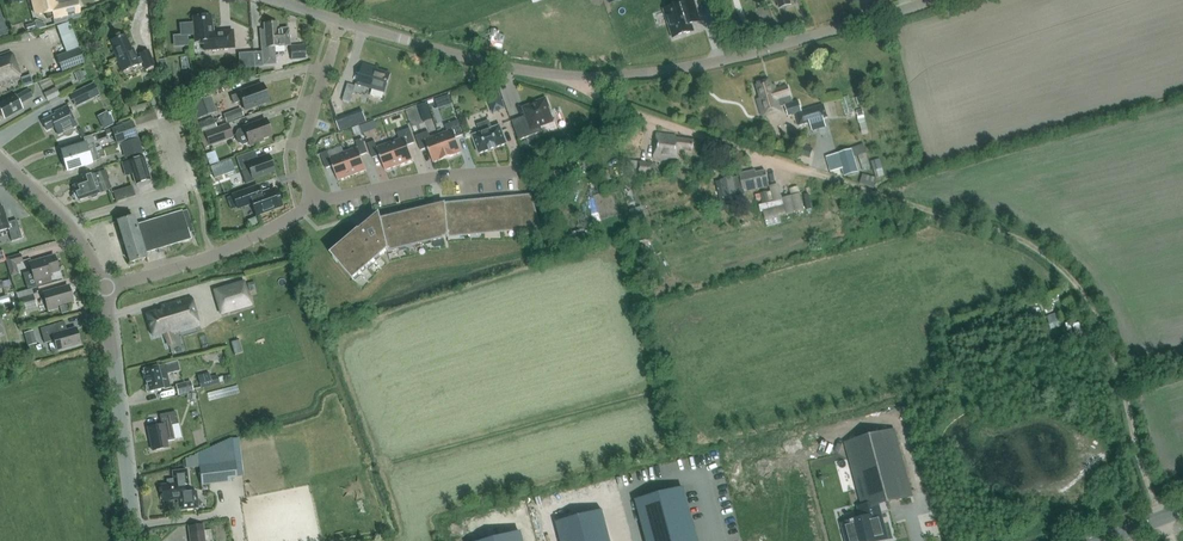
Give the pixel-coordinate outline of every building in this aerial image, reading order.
[(33,1),(36,14),(46,12),(48,18),(61,15),(61,17),(79,12),(77,1),(58,5),(59,8),(55,9),(53,0),(38,0),(33,1)] [(665,9),(674,38),(693,32),(691,25),(692,24),(702,21),(700,18),(699,18),(693,0),(675,0),(677,6),(676,6),(665,9)] [(780,9),(789,6),(787,0),(777,0),(780,9)] [(193,34),(194,42),(202,42),(203,50),(233,48),(232,31),(220,32),(219,32),(219,33),(212,34),(211,16),(192,18),(193,24),(180,25),(181,35),(172,35),(172,36),(193,34)] [(34,23),(26,25),(28,32),(36,30),(34,23)] [(261,30),(264,65),(276,64),(274,46),(290,45),(289,28),(278,29),(277,23),(264,24),(265,30),(261,30)] [(506,35),(514,37),(517,25),(508,23),(506,35)] [(131,49),(125,35),(112,40),(115,49),(113,50),(121,70),(143,61),(146,68),(155,64),(149,49),(140,53),(141,56),(138,57),(133,48),(131,49)] [(306,58),(305,46),(291,47),(292,59),(306,58)] [(84,63),(79,49),(57,57),(62,71),(84,63)] [(20,78),(11,51),(0,55),(0,85),(20,78)] [(348,84),(343,99),(350,101),(353,92),(361,94),(364,86),(372,89),(370,95),(378,97),(379,98),(380,99),(382,98),(384,92),(390,74),(377,70),(377,69),(363,65),(357,87),(348,84)] [(81,70),(74,73),(78,82),(85,79),(81,70)] [(823,104),(802,110),(799,101),(793,102),(788,86),(776,89),(775,84),(772,85),(771,81),(757,85),(760,99),(758,99),(762,115),(782,109),(781,106),(785,105),(788,117),(797,114),(800,124),(810,121),(812,131),(826,128),(824,118),(827,117),(823,104)] [(80,100),(82,103),(99,94),(93,83),(70,94),(74,103),(80,100)] [(263,84),(231,96),(234,104),(242,101),(245,109),(269,101),(263,84)] [(60,95),(56,87),(44,94),(48,101),(60,95)] [(15,95),(0,103),(0,111),(3,117),(22,107),(19,102),(31,96),(28,89),(16,96),(15,95)] [(490,92),(494,111),(506,108),(502,89),(490,92)] [(209,91),(190,97),(198,119),(217,112),(209,91)] [(826,104),(831,103),(832,115),(853,113),(852,96),(842,97),(842,93),(825,94),(826,104)] [(450,95),(444,97),(447,106),(453,104),(450,95)] [(864,103),(862,96),(856,98),(858,105),(864,103)] [(536,103),(524,108),(527,116),(512,121),(519,140),(543,132),(541,126),(553,122),(548,107),(549,107),(546,98),(536,102),(536,103)] [(418,106),(424,122),(433,119),(427,103),(418,106)] [(76,125),(67,105),(54,111),(55,114),(42,120),(46,130),(54,126),(58,134),(76,125)] [(241,108),(223,114),(226,123),(244,116),(241,108)] [(105,128),(115,124),(108,110),(98,115),(105,128)] [(336,119),(340,130),(349,127),(345,116),(336,119)] [(198,124),(201,132),(216,126),(213,118),(198,124)] [(266,120),(237,130),(235,135),(238,143),(243,145),(249,143),(250,145),(263,141),(262,138),(271,135),(266,120)] [(439,135),(448,158),(456,155),(456,154),(462,152),(456,137),(463,135),(458,121),(445,125),(448,132),(439,135)] [(481,133),(473,136),(479,154),(490,150),(496,148),(496,147),(507,143),(500,126),(492,129),(489,121),(478,125),(481,133)] [(113,133),(117,143),(137,136),(132,122),(112,128),(113,133)] [(233,137),(228,123),(204,132),(204,133),(199,135),(204,148),(209,146),(233,137)] [(400,139),(391,142),(399,165),(414,160),(408,145),(415,143),(410,128),(397,133),(400,139)] [(448,158),(439,135),(431,138),(429,131),(416,136),(421,150),(428,148),(433,162),(439,160),(439,161),(448,158)] [(679,150),(693,152),(694,140),(676,138),(676,136),(657,133),(654,158),(678,162),(679,150)] [(138,138),(121,143),(125,157),(142,152),(138,138)] [(358,147),(344,153),(352,175),(366,170),(361,155),(368,153),(363,138),(356,141),(358,147)] [(399,165),(391,142),(377,147),(375,141),(368,144),(373,158),(380,155),(385,170),(399,165)] [(61,151),(64,161),(96,151),(93,142),(86,144),(85,143),(73,147),(61,151)] [(799,143),(796,153),(809,158),(813,147),(799,143)] [(864,144),(857,146),(860,156),(867,153),(864,144)] [(837,154),(842,169),(844,176),(859,172),(852,149),(837,154)] [(96,151),(64,161),(67,171),(91,163),(91,162),(99,159),(96,151)] [(274,170),(269,156),(258,159),(255,151),(237,158),(242,172),(249,169),(252,178),(274,170)] [(352,175),(344,153),(330,158),(328,151),(321,154),(326,168),(333,166),(338,180),(352,175)] [(135,183),(150,179),(143,156),(128,161),(135,183)] [(231,159),(210,167),(214,178),(235,171),(231,159)] [(874,169),(883,167),(880,159),(871,161),(874,169)] [(652,174),(654,162),(640,161),(638,172),(652,174)] [(864,171),(871,169),(869,163),(862,165),(864,171)] [(73,194),(75,198),(78,199),(79,200),(88,197),(92,199),(96,197),(99,193),(99,192),(111,188),(107,179),(108,179),(105,170),(93,174),(83,178),(84,181),(74,185),(76,190),(75,190),(75,191),(73,194)] [(745,195),(744,191),(768,185),(765,171),(755,174),(754,171),(739,174),(740,177),(721,181),(716,182),(721,201),(726,200),(745,195)] [(796,181),(810,186),(813,178),(799,173),(796,181)] [(864,174),(862,183),(875,185),(877,177),(864,174)] [(282,206),(275,188),(260,193),(258,186),(233,195),(237,209),(252,203),(257,215),(282,206)] [(132,187),(123,190),(126,199),(135,196),(132,187)] [(770,201),(768,192),(761,193),(763,203),(770,201)] [(520,237),(541,231),(532,194),(514,196),(517,226),(519,226),(520,237)] [(491,198),(494,229),(517,226),(514,196),(491,198)] [(494,229),(491,198),(468,201),(471,231),(494,229)] [(785,207),(783,199),(759,204),(761,213),(785,207)] [(471,231),(468,201),(444,203),(447,234),(471,231)] [(642,206),(630,210),(636,229),(648,226),(642,206)] [(3,207),(0,208),(0,231),(8,229),(11,241),(21,238),(16,220),(7,223),(3,207)] [(348,274),(353,280),(381,257),(381,256),(388,251),(388,253),(444,239),(444,238),(436,209),(371,225),(362,233),(359,229),(331,254),(348,274)] [(186,210),(181,211),(136,225),(133,216),(117,221),(129,262),(145,258),(144,252),(190,238),(188,231),(192,230),(186,210)] [(590,229),(586,232),(591,240),(596,238),(590,229)] [(20,254),(7,258),(11,275),(18,274),(15,263),(22,261),(20,254)] [(59,270),(55,255),(29,263),(36,285),(51,280),(49,273),(59,270)] [(62,270),(52,274),(54,281),(65,278),(62,270)] [(244,282),(214,292),(222,314),(240,308),(238,301),(249,298),(244,282)] [(68,285),(43,293),(48,311),(58,308),(57,305),(73,301),(68,285)] [(37,305),(34,294),(18,299),(21,309),(37,305)] [(8,295),(0,297),(0,305),(10,302),(8,295)] [(162,306),(162,309),(147,313),(153,336),(164,333),(166,339),(167,339),(169,345),(174,343),(171,333),(199,325),(191,298),(162,306)] [(1075,325),(1079,337),(1088,335),(1084,322),(1075,325)] [(54,341),(57,351),(81,344),(76,328),(59,332),(57,323),(40,328),(45,343),(54,341)] [(208,323),(193,328),(200,349),(215,344),(208,323)] [(32,331),(24,333),(28,346),(36,343),(32,331)] [(987,341),(975,343),(976,353),(989,351),(987,341)] [(171,388),(167,374),(180,371),(177,361),(165,364),(158,366),(143,370),(149,392),(163,388),(165,389),(171,388)] [(201,389),(220,384),(217,375),(198,380),(201,389)] [(178,394),(193,391),(191,382),(176,385),(178,394)] [(211,400),(235,393),(233,385),(208,392),(211,400)] [(160,416),(162,425),(149,428),(154,450),(168,447),(167,440),(174,439),(171,424),(178,423),(176,413),(160,416)] [(844,524),(848,540),(867,540),(885,535),(877,504),(910,495),(893,431),(848,444),(865,507),(860,508),(863,519),(854,522),(854,520),(850,521),(851,523),(844,524)] [(206,456),(198,456),(202,483),(230,479),(228,463),(207,465),(206,456)] [(177,500),(178,510),(198,508),(196,492),(185,493),(184,485),(188,484),(187,470),(173,472),(173,479),(168,480),(169,484),(161,485),(164,506),(164,501),(177,500)] [(636,500),(647,540),(697,540),(683,488),(636,500)] [(557,522),(562,540),(611,540),(603,510),(557,522)] [(205,539),(204,531),(203,524),(189,526),(190,540),(205,540),(205,539)] [(466,536),(467,540),(516,540),(512,524),(466,536)] [(204,531),(205,539),(205,540),(207,540),(212,540),(211,530),(204,531)]
